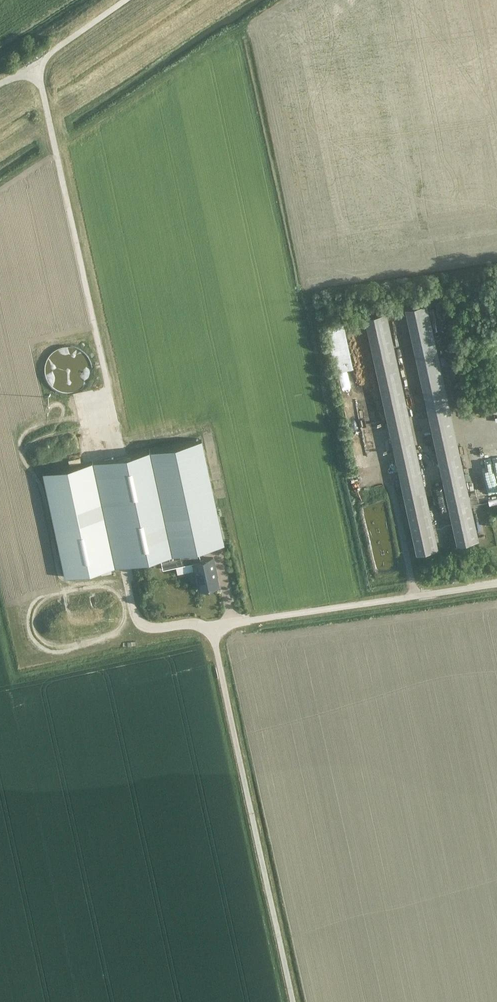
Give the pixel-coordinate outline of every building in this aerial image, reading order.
[(405,308),(457,544),(479,539),(427,303),(405,308)] [(364,317),(416,554),(439,549),(387,312),(364,317)] [(345,321),(327,325),(337,373),(355,369),(345,321)] [(202,439),(150,450),(172,554),(198,548),(224,543),(202,439)] [(150,450),(93,462),(115,566),(161,556),(172,554),(150,450)] [(93,462),(43,473),(66,577),(115,566),(93,462)] [(172,554),(161,556),(163,567),(192,561),(201,559),(198,548),(172,554)] [(194,571),(192,571),(194,580),(197,580),(200,589),(218,585),(216,575),(217,575),(213,557),(201,559),(192,561),(194,571)]
